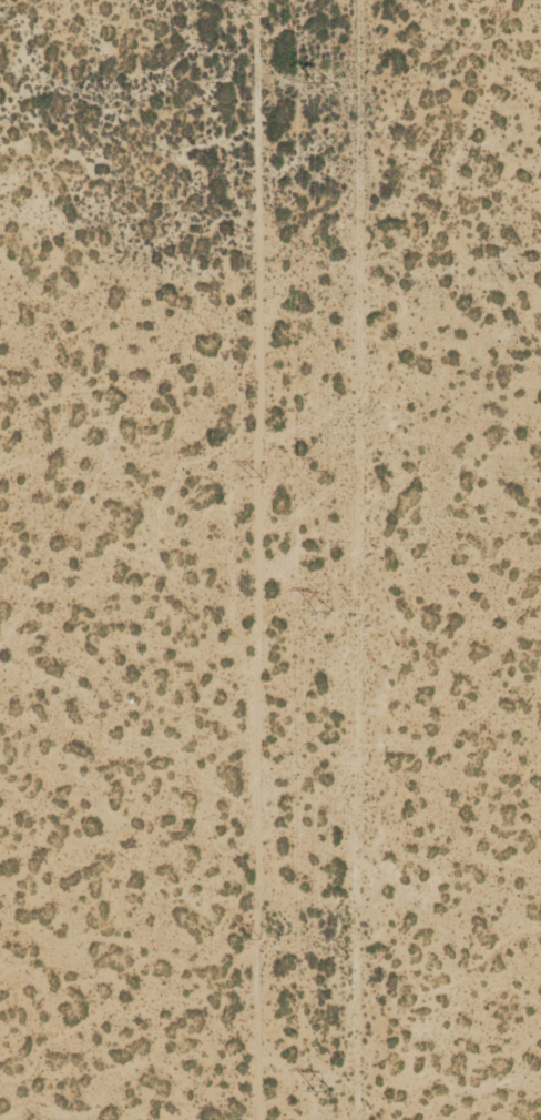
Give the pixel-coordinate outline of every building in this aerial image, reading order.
[(389,1116),(383,1118),(380,1109),(374,1112),(362,1104),(359,1109),(360,1110),(365,1119),(391,1119),(389,1116)]
